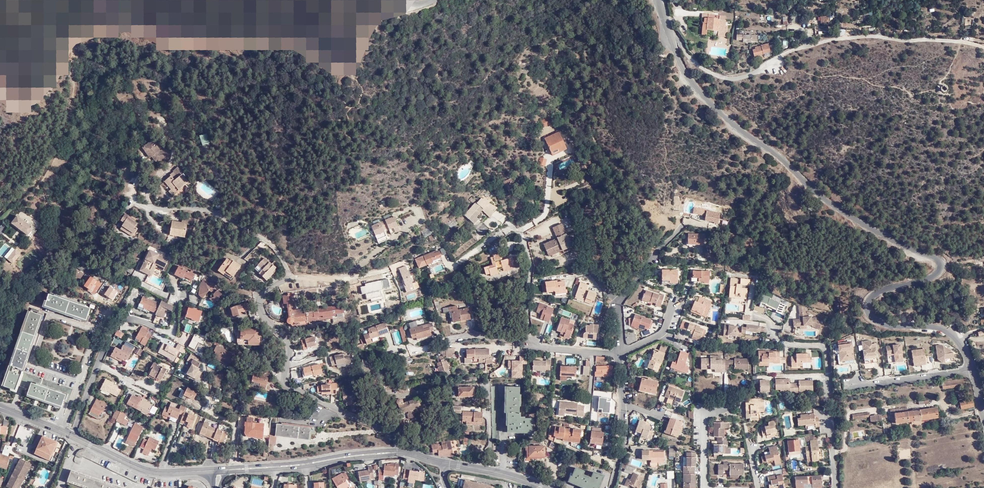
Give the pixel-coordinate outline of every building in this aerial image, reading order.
[(723,19),(719,19),(718,19),(718,16),(712,15),(712,18),(703,17),(703,21),(702,21),(701,34),(706,34),(706,29),(717,30),(717,35),(725,35),(726,24),(722,24),(723,19)] [(768,44),(752,48),(753,54),(769,50),(768,44)] [(551,123),(549,116),(540,120),(543,126),(551,123)] [(557,147),(559,151),(565,148),(558,133),(559,132),(557,129),(543,136),(550,151),(557,147)] [(207,134),(200,135),(202,146),(210,144),(207,134)] [(155,154),(153,155),(157,160),(163,159),(163,158),(170,157),(169,150),(161,150),(154,140),(144,147),(147,150),(150,148),(155,154)] [(540,157),(538,164),(545,166),(547,159),(540,157)] [(173,189),(176,193),(189,181),(182,173),(184,171),(179,166),(174,170),(175,171),(171,174),(172,175),(166,180),(173,189)] [(487,205),(482,201),(480,199),(476,203),(475,202),(464,215),(473,223),(478,218),(476,216),(483,209),(490,216),(497,209),(488,204),(487,205)] [(718,224),(720,213),(715,212),(715,213),(711,213),(712,212),(706,211),(706,209),(694,207),(693,214),(691,213),(691,214),(684,213),(683,216),(690,217),(691,214),(693,214),(692,218),(702,222),(713,224),(713,223),(718,224)] [(125,214),(124,216),(129,219),(129,220),(136,224),(138,222),(125,214)] [(17,216),(11,223),(28,235),(33,228),(17,216)] [(129,219),(124,216),(121,222),(124,224),(122,227),(134,235),(137,229),(134,227),(136,224),(129,220),(129,219)] [(179,232),(178,235),(185,236),(187,223),(189,223),(190,218),(183,216),(182,223),(182,224),(179,224),(179,222),(172,221),(170,231),(179,232)] [(394,219),(372,229),(379,246),(389,242),(385,234),(390,232),(392,236),(400,232),(400,231),(401,231),(400,228),(398,228),(394,219)] [(482,222),(475,229),(482,235),(489,228),(482,222)] [(561,247),(570,243),(561,223),(552,228),(557,240),(554,242),(552,240),(543,245),(549,257),(563,250),(561,247)] [(134,235),(122,227),(120,230),(132,237),(134,235)] [(429,227),(420,232),(424,239),(433,234),(429,227)] [(694,238),(694,242),(703,243),(704,231),(689,230),(688,238),(694,238)] [(15,249),(6,259),(12,265),(21,255),(15,249)] [(155,263),(165,267),(169,259),(151,250),(143,267),(151,271),(155,263)] [(434,251),(415,258),(419,268),(433,263),(433,265),(442,261),(441,258),(442,257),(440,251),(435,252),(434,251)] [(505,268),(506,272),(513,270),(509,258),(500,261),(497,253),(491,255),(492,257),(488,258),(491,267),(482,269),(484,275),(488,274),(489,277),(497,275),(496,271),(501,269),(505,268)] [(261,271),(258,274),(262,279),(268,272),(267,271),(269,269),(270,270),(272,269),(271,267),(272,266),(268,262),(267,262),(261,256),(254,263),(258,267),(261,271)] [(228,257),(220,267),(226,272),(228,270),(234,275),(241,265),(235,260),(234,261),(231,259),(228,257)] [(80,261),(76,267),(84,271),(88,266),(80,261)] [(164,270),(165,267),(155,263),(151,271),(143,267),(141,270),(152,276),(156,267),(164,270)] [(180,264),(178,268),(175,274),(174,274),(182,278),(183,276),(192,280),(195,275),(194,274),(195,272),(190,269),(189,271),(183,268),(184,266),(180,264)] [(405,266),(398,269),(404,284),(403,284),(406,292),(414,289),(405,266)] [(676,270),(660,269),(660,284),(677,284),(678,278),(676,278),(676,270)] [(699,277),(699,281),(708,281),(708,271),(692,270),(691,277),(699,277)] [(91,276),(85,286),(89,288),(88,290),(94,294),(101,283),(91,276)] [(215,292),(213,294),(210,298),(214,302),(222,293),(204,278),(198,288),(199,288),(201,294),(209,290),(211,288),(215,292)] [(552,290),(564,288),(562,280),(560,280),(559,278),(542,281),(543,285),(544,292),(553,290),(552,290)] [(741,295),(741,298),(747,299),(748,289),(745,289),(745,286),(750,287),(751,280),(741,279),(741,281),(737,280),(738,279),(732,278),(730,294),(741,295)] [(360,285),(362,295),(390,289),(388,279),(360,285)] [(587,283),(579,281),(575,293),(584,297),(583,300),(591,303),(595,292),(585,288),(587,283)] [(201,294),(199,288),(199,295),(202,298),(209,290),(201,294)] [(664,297),(646,290),(645,294),(644,293),(642,300),(650,302),(651,301),(656,303),(655,306),(660,307),(664,297)] [(384,298),(383,292),(368,295),(370,301),(384,298)] [(324,315),(333,313),(337,312),(337,311),(345,309),(344,303),(336,304),(335,302),(322,305),(323,306),(320,307),(319,303),(307,305),(307,307),(299,308),(299,307),(297,307),(295,293),(288,294),(289,296),(284,297),(285,305),(288,306),(289,315),(287,315),(288,324),(291,323),(292,326),(308,323),(308,321),(325,317),(324,315)] [(88,309),(50,294),(46,305),(84,320),(88,309)] [(150,307),(158,311),(161,302),(153,298),(153,299),(147,297),(148,296),(143,295),(141,301),(146,302),(145,305),(150,307)] [(786,304),(763,298),(761,308),(783,314),(786,304)] [(158,311),(155,321),(161,323),(164,315),(165,315),(166,313),(164,312),(167,306),(169,307),(172,308),(174,304),(163,299),(161,302),(158,311)] [(703,304),(698,301),(696,300),(690,310),(698,314),(699,313),(703,316),(705,315),(706,316),(713,303),(706,299),(703,304)] [(149,310),(150,307),(145,305),(146,302),(141,301),(139,306),(149,310)] [(250,302),(231,307),(233,317),(239,315),(238,313),(242,311),(252,309),(250,302)] [(544,304),(536,302),(533,310),(539,312),(537,317),(546,320),(550,307),(544,305),(544,304)] [(744,303),(727,303),(727,311),(745,311),(744,303)] [(456,305),(448,307),(448,311),(450,311),(453,321),(470,318),(468,307),(457,309),(456,305)] [(187,314),(186,317),(195,319),(195,320),(200,322),(203,312),(186,306),(184,313),(187,314)] [(40,310),(32,307),(6,386),(18,390),(20,384),(32,388),(29,395),(63,407),(65,401),(67,402),(71,403),(78,384),(26,365),(42,314),(38,313),(40,310)] [(652,320),(635,314),(631,326),(638,329),(639,324),(640,324),(641,324),(642,325),(642,326),(648,328),(652,320)] [(808,316),(801,316),(801,321),(794,322),(795,328),(801,328),(808,328),(813,328),(814,329),(821,331),(822,327),(820,326),(822,322),(817,320),(813,320),(813,319),(808,319),(808,316)] [(562,332),(561,336),(567,338),(570,327),(565,325),(566,321),(558,319),(554,331),(558,333),(559,331),(562,332)] [(363,334),(364,337),(366,343),(366,344),(381,339),(380,335),(389,332),(385,322),(367,329),(368,332),(363,334)] [(684,329),(690,331),(693,332),(692,334),(692,336),(694,336),(701,339),(704,329),(700,327),(700,326),(687,322),(684,329)] [(432,323),(409,329),(412,339),(416,338),(416,339),(431,335),(430,331),(434,330),(432,323)] [(592,324),(587,324),(587,331),(586,333),(586,335),(589,335),(589,337),(599,337),(602,323),(592,323),(592,324)] [(766,334),(766,329),(747,326),(747,328),(743,328),(742,330),(737,330),(738,327),(734,327),(734,326),(725,325),(723,336),(728,337),(728,336),(741,338),(742,334),(746,335),(746,332),(760,334),(760,333),(766,334)] [(148,344),(153,333),(149,331),(150,329),(143,326),(138,336),(144,339),(142,341),(148,344)] [(248,342),(259,342),(260,336),(261,336),(262,329),(241,328),(240,339),(248,340),(248,342)] [(206,334),(199,330),(198,329),(189,345),(197,349),(199,345),(197,344),(200,339),(203,340),(206,334)] [(317,333),(303,336),(304,343),(308,342),(309,344),(319,342),(317,333)] [(186,350),(186,349),(187,348),(189,343),(181,339),(178,345),(166,339),(163,345),(166,346),(163,351),(172,355),(172,354),(176,356),(181,347),(186,350)] [(862,341),(863,345),(866,345),(866,349),(863,349),(865,363),(878,361),(876,343),(872,343),(872,340),(862,341)] [(844,360),(855,359),(852,341),(847,341),(848,344),(839,345),(841,357),(844,357),(844,360)] [(235,352),(216,344),(213,350),(215,350),(214,354),(217,355),(216,357),(230,363),(235,352)] [(657,350),(662,353),(665,346),(660,344),(657,350)] [(897,358),(903,357),(901,344),(887,346),(889,362),(897,361),(897,358)] [(944,344),(937,345),(938,358),(943,362),(955,360),(954,351),(952,351),(952,349),(944,344)] [(123,349),(118,347),(113,356),(124,362),(126,360),(128,361),(135,350),(125,345),(123,349)] [(456,352),(455,347),(444,349),(444,352),(443,353),(443,356),(448,356),(448,357),(454,356),(453,352),(456,352)] [(472,360),(472,361),(472,357),(480,357),(480,361),(486,361),(486,363),(493,363),(493,356),(489,356),(490,348),(467,348),(467,356),(465,356),(472,360)] [(914,365),(922,364),(922,362),(926,362),(924,348),(912,350),(914,365)] [(663,353),(662,353),(657,350),(653,349),(649,358),(648,358),(645,365),(654,369),(657,362),(659,363),(663,353)] [(775,361),(776,351),(771,351),(771,350),(759,350),(759,358),(763,358),(763,361),(770,361),(775,361)] [(689,355),(682,352),(678,362),(676,361),(675,364),(672,363),(670,368),(686,374),(688,369),(686,368),(687,365),(685,364),(689,355)] [(332,365),(342,363),(346,363),(350,364),(353,356),(352,356),(344,353),(330,357),(332,365)] [(192,365),(187,374),(194,378),(199,370),(200,369),(198,367),(201,363),(197,361),(199,358),(191,354),(187,360),(192,362),(192,365)] [(795,357),(792,357),(792,367),(798,367),(798,366),(803,366),(803,362),(811,362),(811,354),(797,354),(797,356),(795,356),(795,357)] [(511,370),(511,379),(523,379),(523,365),(527,365),(526,356),(505,356),(505,360),(508,360),(508,370),(511,370)] [(441,363),(443,371),(450,370),(448,361),(446,361),(445,359),(440,360),(441,363)] [(547,361),(534,360),(534,370),(547,371),(547,370),(552,370),(552,360),(548,359),(547,361)] [(715,367),(715,362),(715,359),(701,360),(701,371),(707,371),(715,371),(715,367)] [(737,359),(737,361),(738,367),(738,370),(747,370),(751,370),(751,359),(737,359)] [(153,360),(151,364),(155,366),(154,369),(152,372),(160,375),(163,377),(168,366),(153,360)] [(731,361),(722,362),(722,367),(722,371),(731,370),(731,367),(731,361)] [(320,364),(303,367),(304,375),(313,373),(313,376),(322,374),(320,364)] [(566,374),(577,375),(577,367),(561,366),(560,374),(566,374)] [(595,371),(595,375),(602,375),(606,376),(608,377),(609,374),(612,374),(612,366),(597,366),(597,371),(595,371)] [(269,374),(254,371),(252,380),(261,382),(260,386),(269,388),(270,385),(267,384),(269,374)] [(110,383),(111,381),(106,379),(101,389),(106,392),(107,390),(116,394),(119,388),(116,387),(116,386),(113,384),(110,383)] [(942,381),(943,389),(964,386),(963,379),(942,381)] [(645,389),(645,392),(655,394),(658,383),(641,380),(640,388),(645,389)] [(761,392),(770,392),(770,380),(760,381),(761,392)] [(796,394),(796,384),(791,384),(791,380),(777,380),(777,390),(782,390),(791,390),(791,392),(791,394),(796,394)] [(800,384),(796,384),(796,394),(800,394),(801,393),(810,392),(814,392),(815,381),(800,381),(800,384)] [(329,393),(336,393),(337,383),(329,384),(329,393)] [(320,393),(329,393),(329,384),(319,384),(319,385),(315,385),(315,392),(320,392),(320,393)] [(459,385),(456,385),(456,389),(459,389),(459,397),(475,396),(475,386),(460,387),(459,385)] [(664,397),(669,399),(670,397),(675,399),(674,401),(679,404),(683,393),(668,386),(664,397)] [(346,387),(342,387),(343,397),(345,397),(346,401),(352,400),(352,399),(355,398),(355,390),(347,390),(346,387)] [(521,388),(509,387),(507,412),(509,412),(508,430),(532,433),(533,419),(520,418),(521,413),(519,413),(520,402),(524,403),(524,399),(520,398),(521,388)] [(181,390),(177,397),(185,400),(187,397),(193,400),(196,392),(186,388),(185,391),(181,390)] [(142,407),(156,413),(160,406),(149,400),(146,399),(147,396),(141,394),(140,396),(137,395),(132,392),(130,395),(127,393),(124,399),(133,404),(133,405),(141,409),(142,407)] [(759,397),(757,397),(748,398),(748,402),(745,402),(747,417),(751,417),(751,421),(753,420),(752,418),(752,415),(758,415),(757,410),(757,408),(764,407),(763,400),(760,400),(759,397)] [(399,418),(409,415),(413,413),(412,409),(421,406),(419,398),(412,400),(411,398),(407,400),(408,402),(403,403),(402,400),(399,398),(397,399),(396,400),(396,403),(397,406),(396,406),(399,418)] [(611,403),(607,403),(607,398),(598,398),(598,414),(611,414),(611,403)] [(972,398),(960,401),(961,407),(973,405),(972,398)] [(103,411),(104,412),(108,404),(97,399),(91,411),(100,415),(103,411)] [(560,412),(566,413),(578,414),(578,416),(585,416),(586,406),(579,405),(579,403),(562,402),(560,412)] [(184,412),(187,407),(181,405),(179,410),(170,406),(169,408),(165,407),(162,414),(169,417),(170,416),(178,419),(180,414),(183,415),(181,421),(188,423),(187,426),(192,428),(196,417),(184,412)] [(915,420),(914,409),(908,410),(907,406),(890,410),(890,414),(892,414),(893,423),(915,420)] [(937,406),(914,409),(915,420),(938,416),(937,406)] [(121,412),(121,411),(117,409),(112,418),(117,420),(121,412)] [(106,412),(104,412),(103,411),(100,415),(91,411),(89,414),(99,419),(103,418),(106,412)] [(478,422),(479,425),(482,425),(483,412),(463,411),(462,420),(466,420),(466,421),(478,422)] [(117,420),(121,422),(125,414),(121,412),(117,420)] [(816,426),(820,426),(819,417),(815,417),(815,413),(802,414),(801,417),(799,418),(799,425),(804,424),(816,423),(816,426)] [(677,437),(679,432),(677,431),(679,426),(681,421),(671,417),(665,433),(677,437)] [(253,422),(247,422),(245,422),(245,426),(247,426),(247,430),(256,431),(256,437),(262,437),(264,419),(260,419),(260,422),(258,423),(258,424),(254,424),(254,422),(253,422)] [(645,424),(646,422),(640,420),(635,431),(642,433),(645,424)] [(726,426),(726,420),(711,421),(712,436),(715,436),(715,442),(712,443),(713,452),(726,452),(725,434),(721,434),(721,426),(726,426)] [(768,435),(778,433),(776,421),(769,423),(770,426),(762,428),(763,436),(768,435)] [(220,440),(219,442),(219,443),(223,445),(228,433),(218,429),(217,430),(209,426),(210,424),(205,422),(201,432),(206,434),(205,436),(214,440),(215,438),(220,440)] [(128,438),(135,442),(143,427),(135,423),(128,438)] [(642,433),(641,435),(650,439),(653,432),(649,431),(651,426),(645,424),(642,433)] [(311,440),(312,428),(278,425),(277,436),(277,438),(311,440)] [(247,426),(245,426),(245,432),(246,434),(249,437),(256,437),(256,431),(247,430),(247,426)] [(594,441),(602,442),(603,432),(602,432),(602,427),(601,427),(592,426),(591,431),(590,442),(594,443),(594,441)] [(572,440),(580,441),(581,430),(569,428),(569,429),(555,427),(554,436),(559,437),(563,438),(563,439),(563,440),(571,442),(572,440)] [(809,465),(813,465),(812,460),(818,459),(818,458),(817,456),(822,455),(821,449),(819,449),(818,433),(806,435),(806,441),(811,440),(812,444),(806,445),(807,455),(807,464),(809,465)] [(800,435),(789,436),(789,439),(787,439),(789,450),(801,449),(800,435)] [(49,459),(56,443),(49,440),(42,437),(35,452),(49,459)] [(153,442),(147,440),(144,438),(140,447),(144,449),(144,448),(150,451),(152,448),(155,450),(158,443),(153,441),(153,442)] [(439,451),(439,455),(453,455),(450,439),(441,440),(442,445),(440,445),(439,443),(431,444),(432,447),(433,447),(433,452),(439,451)] [(560,449),(562,446),(556,443),(553,442),(550,447),(557,450),(558,448),(560,449)] [(58,444),(56,443),(49,459),(35,452),(34,455),(50,462),(58,444)] [(529,458),(546,458),(546,446),(527,446),(527,451),(529,451),(529,458)] [(771,455),(766,455),(762,456),(764,465),(768,465),(767,463),(775,461),(776,463),(776,465),(782,464),(781,455),(779,455),(777,446),(770,448),(771,451),(771,455)] [(650,462),(658,462),(664,461),(663,451),(652,452),(652,450),(640,451),(641,461),(650,460),(650,462)] [(685,452),(685,457),(685,465),(681,466),(681,473),(684,473),(684,483),(682,482),(682,487),(695,487),(695,472),(693,472),(693,466),(694,466),(694,451),(685,452)] [(7,467),(9,460),(11,460),(12,458),(0,454),(0,464),(7,467)] [(6,487),(19,487),(32,465),(20,458),(5,487),(6,487)] [(730,473),(738,473),(743,473),(743,462),(730,463),(730,461),(726,461),(726,463),(717,463),(718,474),(723,474),(723,467),(729,467),(730,473)] [(635,466),(624,463),(621,462),(621,467),(626,468),(633,471),(635,466)] [(383,469),(378,469),(378,480),(383,480),(383,474),(393,476),(394,475),(397,475),(398,463),(394,463),(394,466),(384,465),(383,469)] [(359,480),(370,479),(369,472),(372,472),(371,466),(367,466),(367,470),(361,470),(360,469),(357,470),(359,480)] [(422,480),(424,473),(409,470),(409,469),(404,468),(402,477),(422,480)] [(581,487),(592,487),(593,487),(599,487),(604,476),(596,472),(595,474),(593,473),(591,478),(583,475),(584,471),(575,468),(571,476),(570,476),(567,482),(581,487)] [(350,487),(344,478),(347,476),(344,471),(341,473),(341,472),(331,478),(337,487),(349,487),(350,487)] [(70,472),(67,482),(83,487),(117,487),(70,472)] [(634,473),(631,482),(627,480),(624,487),(625,487),(629,487),(632,487),(634,487),(635,486),(639,487),(644,477),(634,473)] [(816,487),(816,475),(805,476),(806,482),(806,487),(816,487)] [(784,476),(777,477),(777,476),(769,477),(770,482),(771,482),(772,485),(769,485),(770,487),(786,487),(784,476)] [(35,480),(31,477),(25,487),(30,487),(35,480)]
